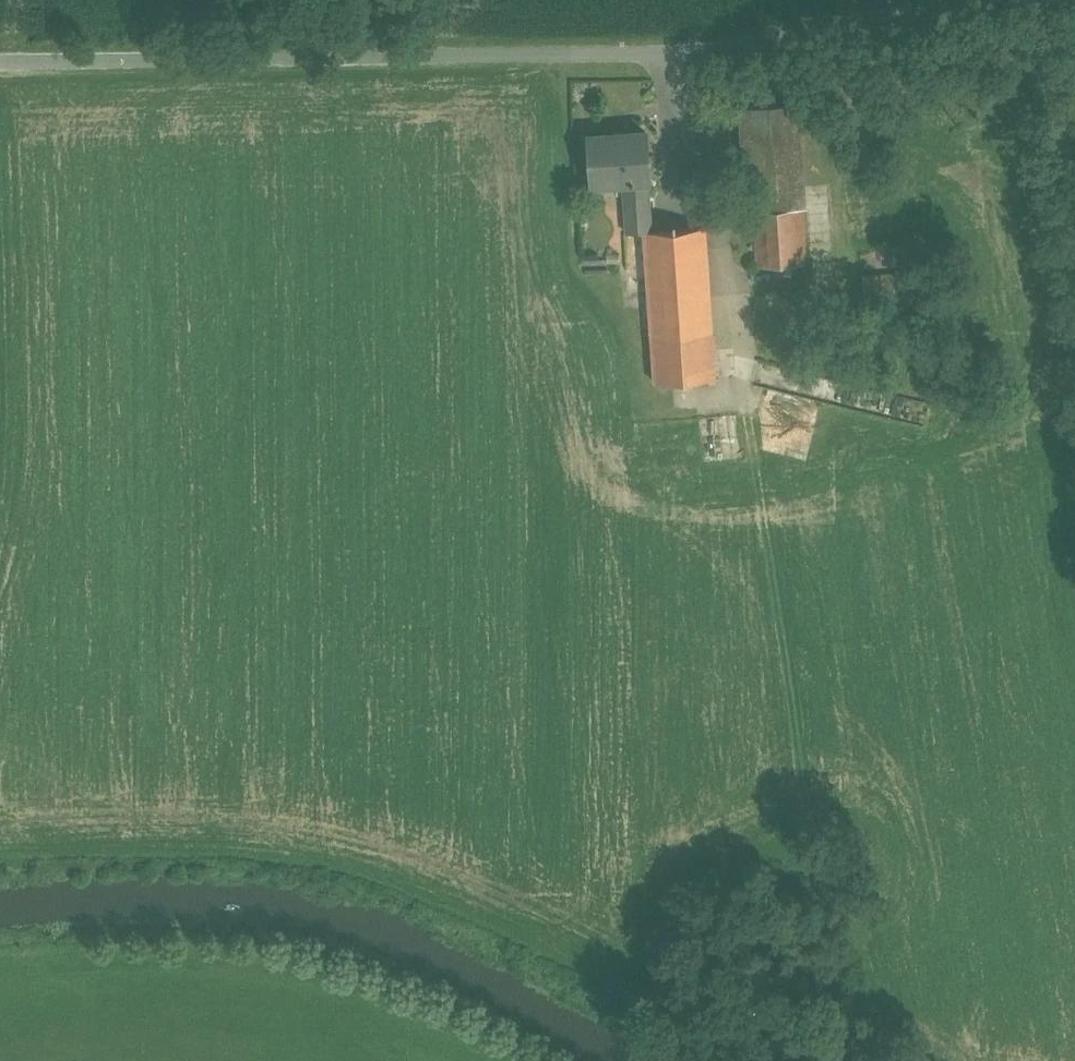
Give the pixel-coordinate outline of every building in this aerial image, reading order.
[(798,103),(742,107),(749,209),(803,205),(805,205),(798,103)] [(647,130),(590,134),(594,183),(625,181),(628,231),(645,230),(652,230),(648,180),(650,180),(647,130)] [(803,205),(754,209),(758,265),(807,262),(803,205)] [(652,230),(645,230),(653,339),(714,335),(706,226),(652,230)] [(907,271),(864,274),(866,296),(909,293),(907,271)] [(714,335),(653,339),(656,381),(717,376),(714,335)]
